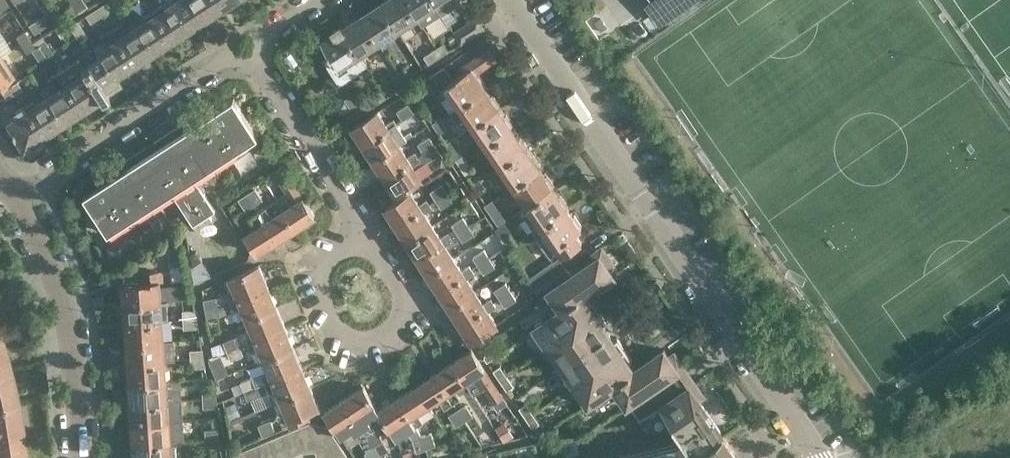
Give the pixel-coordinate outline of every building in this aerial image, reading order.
[(0,1),(0,11),(9,5),(6,0),(1,0),(0,1)] [(173,2),(172,0),(169,0),(152,11),(170,40),(190,27),(173,2)] [(216,0),(176,0),(173,2),(190,27),(220,7),(216,0)] [(419,19),(406,0),(385,0),(381,2),(398,28),(407,23),(409,26),(419,19)] [(436,4),(434,0),(406,0),(419,19),(429,13),(427,10),(436,4)] [(95,7),(101,16),(109,11),(103,2),(95,7)] [(388,35),(398,28),(381,2),(362,14),(381,44),(390,38),(388,35)] [(48,11),(54,20),(61,16),(55,6),(48,11)] [(90,22),(101,16),(95,7),(85,14),(90,22)] [(47,25),(54,20),(48,11),(41,16),(47,25)] [(151,52),(170,40),(152,11),(133,24),(151,52)] [(371,51),(381,44),(362,14),(343,27),(359,53),(368,47),(371,51)] [(47,25),(41,16),(28,25),(34,33),(47,25)] [(477,17),(454,32),(460,42),(484,27),(477,17)] [(77,37),(85,32),(77,19),(69,24),(77,37)] [(123,30),(118,23),(109,29),(132,65),(151,52),(133,24),(123,30)] [(341,82),(361,69),(361,67),(366,64),(359,53),(343,27),(323,39),(331,51),(325,55),(341,82)] [(112,77),(132,65),(109,29),(100,35),(103,40),(93,47),(99,57),(112,77)] [(30,38),(25,30),(16,35),(16,36),(21,43),(22,43),(30,38)] [(36,39),(39,44),(45,40),(42,35),(36,39)] [(21,43),(16,36),(3,44),(8,51),(21,43)] [(39,44),(36,39),(32,41),(30,38),(22,43),(28,52),(31,50),(30,50),(39,44)] [(38,45),(45,56),(51,51),(45,41),(38,45)] [(437,47),(442,55),(448,51),(443,43),(437,47)] [(37,60),(45,56),(38,45),(30,50),(31,50),(37,60)] [(428,63),(442,55),(437,47),(424,56),(428,63)] [(458,106),(486,87),(477,72),(496,59),(488,49),(468,62),(472,67),(454,79),(445,66),(424,81),(431,92),(435,89),(442,100),(450,94),(458,106)] [(0,56),(0,85),(13,77),(0,56)] [(112,77),(99,57),(80,70),(82,73),(99,99),(118,86),(112,77)] [(56,73),(56,74),(80,111),(99,99),(82,73),(75,77),(68,67),(57,74),(56,73)] [(399,72),(403,80),(410,76),(405,68),(399,72)] [(396,85),(403,80),(399,72),(391,77),(396,85)] [(56,74),(48,80),(49,82),(39,88),(44,97),(61,124),(80,111),(56,74)] [(10,86),(15,93),(22,88),(18,81),(10,86)] [(15,93),(10,86),(3,91),(6,95),(0,99),(0,113),(12,106),(7,99),(15,93)] [(469,127),(500,107),(486,87),(458,106),(459,106),(450,112),(456,120),(464,114),(472,125),(469,127)] [(362,98),(357,91),(345,98),(357,117),(368,110),(375,106),(368,95),(362,98)] [(33,100),(23,107),(42,136),(61,124),(44,97),(35,103),(33,100)] [(124,162),(127,167),(84,195),(109,233),(173,192),(197,229),(213,219),(210,214),(216,210),(195,177),(259,136),(234,98),(192,125),(188,121),(124,162)] [(403,119),(415,112),(409,102),(397,110),(403,119)] [(42,136),(23,107),(14,113),(15,116),(5,122),(22,149),(42,136)] [(486,146),(514,127),(500,107),(469,127),(474,134),(476,132),(486,146)] [(364,144),(397,123),(394,119),(387,124),(378,111),(353,127),(364,144)] [(415,112),(403,119),(408,127),(420,120),(415,112)] [(448,128),(441,117),(432,123),(440,134),(448,128)] [(374,160),(408,139),(399,126),(397,123),(364,144),(374,160)] [(514,127),(486,146),(483,148),(487,154),(490,152),(499,165),(500,166),(527,147),(514,127)] [(408,139),(374,160),(385,177),(418,155),(436,144),(430,135),(418,143),(420,146),(415,150),(408,139)] [(459,164),(467,158),(461,148),(454,138),(446,144),(453,154),(459,163),(458,163),(459,164)] [(436,144),(418,155),(385,177),(396,194),(421,178),(415,169),(441,152),(436,144)] [(541,167),(527,147),(500,166),(499,165),(493,169),(499,178),(505,174),(513,186),(541,167)] [(467,158),(459,164),(466,174),(474,168),(467,158)] [(296,227),(315,215),(283,165),(274,170),(288,192),(277,199),(296,227)] [(527,206),(554,187),(541,167),(513,186),(510,188),(514,194),(517,192),(527,206)] [(487,189),(480,179),(472,184),(479,194),(487,189)] [(436,199),(448,191),(442,183),(431,190),(436,199)] [(247,192),(255,204),(263,198),(256,187),(247,192)] [(533,231),(568,207),(554,187),(527,206),(522,209),(536,229),(533,231)] [(398,224),(430,203),(428,199),(420,204),(411,190),(386,206),(398,224)] [(448,191),(436,199),(442,208),(454,200),(448,191)] [(246,209),(255,204),(247,192),(238,198),(246,209)] [(277,239),(296,227),(277,199),(259,211),(277,239)] [(500,209),(493,199),(485,204),(492,214),(500,209)] [(430,203),(398,224),(408,240),(433,224),(425,211),(432,206),(430,203)] [(568,207),(533,231),(539,240),(547,235),(561,256),(562,255),(569,266),(588,252),(575,232),(582,228),(568,207)] [(277,239),(259,211),(251,215),(258,226),(247,233),(258,251),(277,239)] [(451,236),(470,224),(464,215),(452,223),(455,228),(441,237),(433,224),(408,240),(419,257),(451,236)] [(429,273),(454,257),(450,249),(475,233),(470,224),(451,236),(419,257),(429,273)] [(516,243),(508,233),(501,238),(508,249),(516,243)] [(473,257),(478,265),(491,257),(485,248),(473,257)] [(195,282),(212,274),(196,249),(190,254),(195,282)] [(557,258),(554,254),(536,266),(539,270),(527,278),(535,289),(566,268),(559,257),(557,258)] [(583,294),(584,296),(615,276),(600,255),(555,286),(552,282),(537,292),(540,297),(550,291),(562,308),(583,294)] [(440,290),(472,269),(470,265),(463,269),(454,257),(429,273),(440,290)] [(491,257),(478,265),(484,274),(496,265),(491,257)] [(206,308),(220,305),(232,299),(269,284),(260,264),(232,276),(236,287),(229,290),(218,296),(204,298),(206,308)] [(472,269),(440,290),(451,306),(476,290),(469,278),(475,274),(472,269)] [(126,302),(162,300),(160,271),(144,272),(144,280),(125,281),(126,302)] [(500,297),(512,290),(506,281),(495,289),(500,297)] [(249,317),(277,305),(269,284),(232,299),(220,305),(206,308),(207,318),(222,315),(236,309),(244,306),(249,317)] [(476,290),(451,306),(461,323),(494,302),(492,299),(485,304),(476,290)] [(512,290),(500,297),(505,306),(517,298),(512,290)] [(583,294),(562,308),(536,326),(549,346),(600,312),(592,301),(589,303),(584,296),(583,294)] [(163,320),(162,300),(126,302),(127,317),(127,322),(163,320)] [(497,306),(494,302),(461,323),(473,340),(498,324),(489,310),(497,306)] [(240,345),(249,341),(286,325),(277,305),(249,317),(253,328),(245,331),(236,335),(240,345)] [(184,319),(198,318),(196,309),(183,309),(184,319)] [(607,322),(600,312),(549,346),(562,365),(609,333),(604,325),(607,322)] [(198,318),(184,319),(184,328),(199,327),(198,318)] [(164,340),(163,320),(127,322),(129,342),(164,340)] [(294,346),(286,325),(249,341),(253,350),(261,346),(265,358),(294,346)] [(10,365),(8,354),(4,343),(0,330),(0,368),(10,365)] [(609,333),(562,365),(575,384),(625,349),(618,338),(615,341),(609,333)] [(219,359),(230,355),(227,350),(240,345),(236,335),(223,340),(213,344),(219,359)] [(165,360),(164,340),(129,342),(130,362),(165,360)] [(240,345),(227,350),(230,355),(231,359),(244,354),(240,345)] [(485,357),(488,361),(495,356),(487,345),(485,357)] [(257,385),(266,381),(303,366),(294,346),(265,358),(270,369),(232,385),(236,394),(244,390),(245,390),(257,385)] [(191,358),(205,357),(203,348),(190,349),(191,358)] [(670,356),(665,348),(634,369),(613,384),(615,387),(640,423),(663,407),(661,405),(688,386),(677,371),(684,366),(674,353),(670,356)] [(625,349),(575,384),(589,404),(615,387),(613,384),(634,369),(629,363),(633,360),(625,349)] [(502,398),(472,351),(453,363),(465,381),(476,374),(483,385),(482,385),(494,403),(502,398)] [(205,357),(191,358),(191,368),(207,367),(205,357)] [(165,360),(130,362),(131,382),(167,379),(165,360)] [(453,404),(461,399),(454,388),(465,381),(453,363),(435,374),(453,404)] [(19,402),(16,387),(10,365),(0,368),(0,406),(19,402)] [(500,380),(508,375),(501,365),(494,370),(500,380)] [(282,398),(311,386),(303,366),(266,381),(257,385),(245,390),(248,400),(261,395),(270,391),(270,390),(278,387),(282,398)] [(453,404),(435,374),(417,386),(428,404),(438,398),(445,409),(453,404)] [(508,375),(500,380),(507,390),(515,385),(508,375)] [(167,379),(131,382),(132,402),(168,399),(167,379)] [(663,407),(686,442),(681,446),(631,457),(727,457),(736,452),(699,398),(703,395),(694,382),(688,386),(661,405),(663,407)] [(311,386),(282,398),(287,409),(279,412),(284,424),(309,414),(308,409),(319,405),(311,386)] [(416,426),(425,421),(435,415),(428,404),(417,386),(398,397),(416,426)] [(346,398),(375,445),(384,439),(377,428),(376,429),(372,422),(373,422),(366,412),(376,405),(365,387),(346,398)] [(203,397),(217,396),(215,388),(203,388),(203,397)] [(217,396),(203,397),(204,407),(219,406),(217,396)] [(409,431),(416,426),(398,397),(379,410),(390,428),(402,420),(409,431)] [(375,445),(346,398),(328,410),(343,435),(354,428),(361,438),(360,439),(372,457),(376,457),(381,455),(375,445)] [(168,399),(132,402),(134,421),(169,419),(168,399)] [(231,417),(242,413),(237,401),(226,405),(231,417)] [(24,440),(23,426),(20,407),(19,402),(0,406),(0,444),(24,440)] [(526,417),(533,412),(527,402),(519,407),(526,417)] [(466,403),(457,409),(465,421),(474,415),(466,403)] [(456,426),(465,421),(457,409),(449,414),(456,426)] [(533,412),(526,417),(533,427),(540,422),(533,412)] [(219,436),(217,428),(215,416),(203,417),(204,428),(205,428),(206,437),(219,436)] [(169,419),(134,421),(135,441),(170,439),(169,419)] [(275,428),(271,419),(259,424),(263,433),(275,428)] [(316,450),(328,426),(312,421),(291,430),(301,452),(316,450)] [(316,450),(318,457),(330,457),(346,454),(328,426),(316,450)] [(280,434),(290,456),(301,452),(291,430),(280,434)] [(432,432),(422,436),(426,448),(436,444),(432,432)] [(277,457),(286,457),(290,456),(280,434),(269,439),(277,457)] [(219,436),(206,437),(206,447),(221,446),(219,436)] [(422,436),(413,439),(417,451),(426,448),(422,436)] [(181,438),(170,439),(135,441),(136,457),(183,457),(181,438)] [(264,457),(277,457),(269,439),(258,444),(264,457)] [(375,445),(381,455),(390,449),(384,439),(375,445)] [(24,440),(0,444),(0,457),(26,457),(24,440)] [(251,457),(264,457),(258,444),(247,448),(251,457)] [(238,457),(251,457),(247,448),(236,453),(238,457)]
